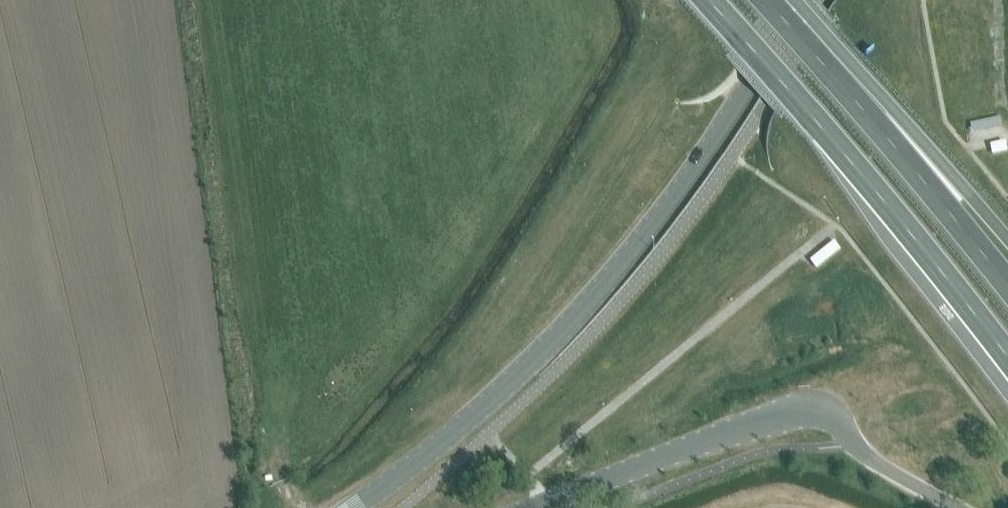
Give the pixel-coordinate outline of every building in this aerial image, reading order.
[(971,128),(1002,125),(1001,117),(971,120),(971,128)]
